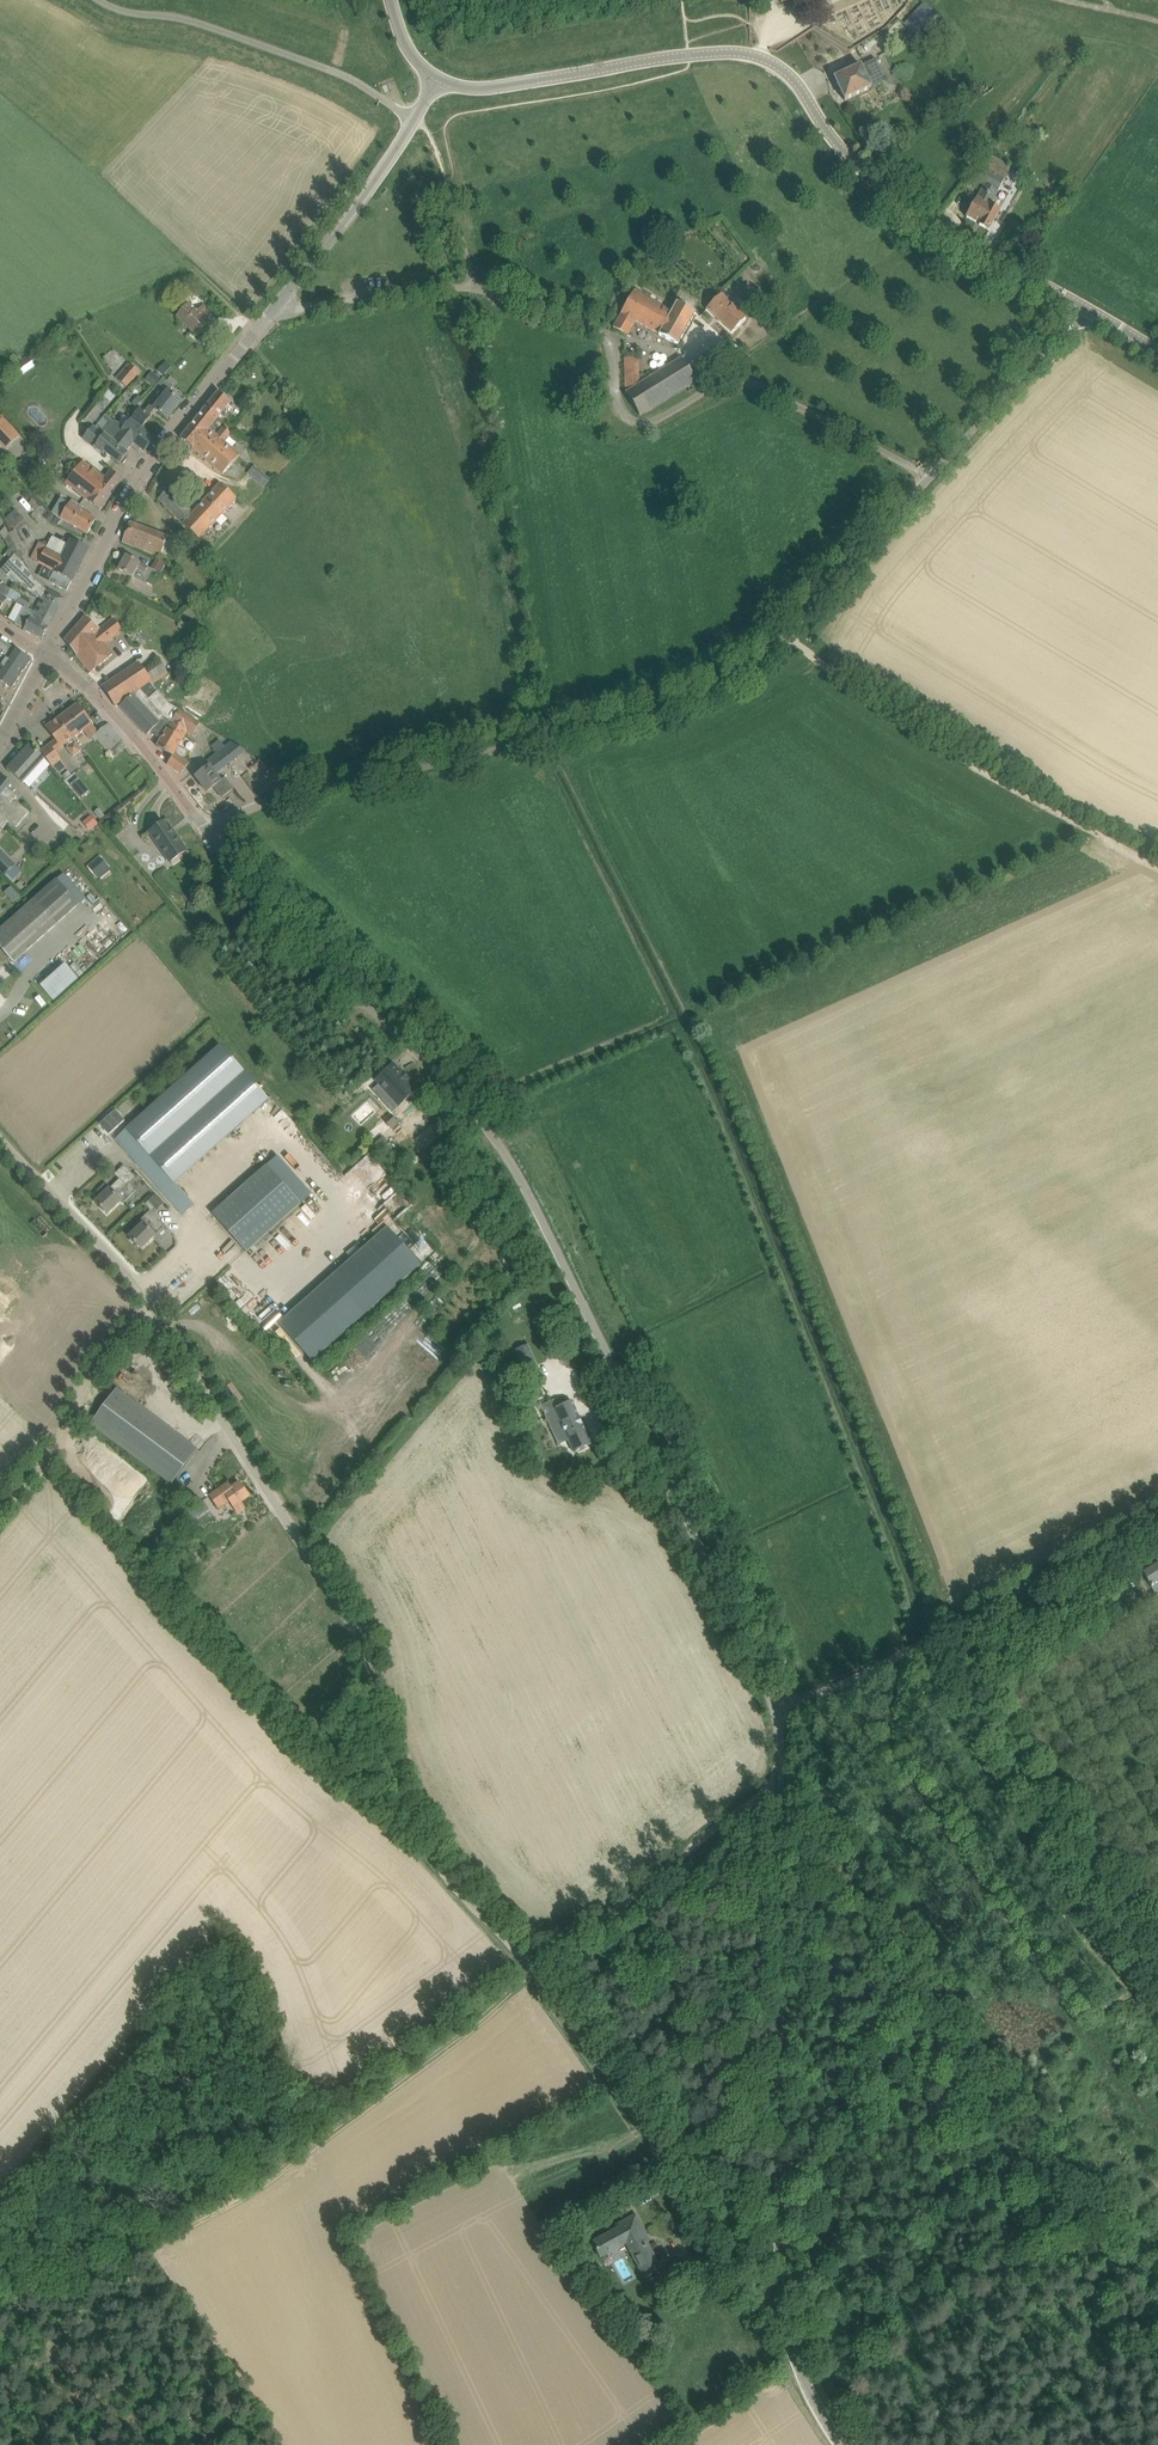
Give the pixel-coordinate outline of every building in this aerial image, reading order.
[(905,24),(917,35),(935,15),(924,4),(905,24)] [(862,65),(834,78),(845,101),(887,81),(876,60),(863,66),(862,65)] [(979,225),(989,230),(1000,210),(991,205),(1004,183),(1002,182),(1011,166),(991,155),(987,164),(983,172),(981,170),(976,179),(985,184),(967,217),(980,224),(979,225)] [(639,293),(634,290),(614,327),(628,335),(635,323),(678,345),(696,313),(677,302),(674,308),(671,307),(670,310),(643,295),(644,293),(640,291),(639,293)] [(746,317),(722,293),(707,309),(732,332),(746,317)] [(214,314),(204,305),(198,311),(190,303),(177,317),(197,336),(210,322),(207,320),(214,314)] [(47,344),(54,356),(71,346),(64,335),(47,344)] [(697,381),(683,358),(640,384),(639,357),(625,358),(626,393),(640,416),(697,381)] [(129,361),(116,377),(128,387),(141,371),(129,361)] [(164,376),(169,371),(163,365),(158,371),(164,376)] [(154,373),(148,381),(154,386),(160,378),(156,375),(154,373)] [(131,419),(142,428),(156,410),(168,419),(181,401),(169,392),(177,382),(171,376),(167,380),(164,378),(159,383),(153,390),(155,392),(160,384),(165,388),(169,391),(158,404),(153,400),(145,411),(139,407),(138,408),(136,406),(127,418),(130,420),(131,419)] [(219,392),(207,407),(219,417),(232,402),(219,392)] [(137,406),(145,397),(142,394),(134,403),(137,406)] [(225,440),(229,436),(230,434),(227,431),(229,430),(226,428),(225,429),(223,428),(216,436),(209,429),(219,417),(207,407),(194,423),(237,458),(241,454),(225,440)] [(9,423),(4,417),(0,421),(0,441),(7,448),(21,435),(9,423)] [(145,452),(155,439),(141,428),(142,428),(131,419),(130,420),(124,427),(115,420),(109,428),(106,426),(102,431),(94,425),(84,439),(104,455),(105,453),(120,465),(121,463),(123,465),(128,459),(126,458),(129,454),(126,452),(134,443),(145,452)] [(237,458),(194,423),(181,438),(224,475),(237,458)] [(103,480),(82,462),(66,482),(100,510),(123,480),(112,470),(103,480)] [(248,472),(264,486),(268,481),(252,467),(248,472)] [(202,504),(220,520),(238,500),(220,484),(202,504)] [(201,540),(220,520),(202,504),(195,513),(170,488),(159,499),(181,522),(201,540)] [(30,503),(36,510),(40,507),(33,499),(31,501),(30,503)] [(97,519),(80,509),(82,505),(73,499),(68,507),(61,518),(88,534),(97,519)] [(16,529),(26,520),(15,509),(5,518),(16,529)] [(50,512),(49,514),(45,518),(51,523),(56,518),(50,512)] [(57,517),(53,523),(58,526),(61,520),(57,517)] [(130,523),(123,542),(161,555),(168,536),(130,523)] [(18,551),(15,544),(10,535),(6,540),(10,549),(6,554),(11,559),(15,554),(18,551)] [(64,560),(80,568),(89,549),(70,540),(68,544),(53,536),(49,543),(50,544),(60,549),(56,556),(64,560)] [(54,571),(48,582),(67,591),(73,581),(80,568),(64,560),(56,556),(60,549),(50,544),(49,543),(48,546),(39,563),(54,571)] [(51,622),(64,598),(49,591),(47,590),(48,589),(36,580),(23,560),(22,559),(15,554),(11,559),(1,571),(8,577),(12,574),(30,591),(41,598),(34,611),(25,606),(24,608),(51,622)] [(148,567),(127,555),(119,570),(132,577),(137,568),(145,573),(148,567)] [(155,560),(152,566),(156,568),(161,560),(157,558),(155,560)] [(4,584),(0,590),(17,600),(21,593),(4,584)] [(8,599),(0,593),(0,610),(8,599)] [(24,630),(42,640),(49,627),(51,622),(24,608),(16,623),(25,628),(24,630)] [(100,629),(86,616),(65,640),(90,673),(114,651),(107,642),(110,640),(123,629),(114,618),(100,629)] [(13,688),(31,658),(0,639),(0,680),(13,688)] [(115,706),(118,704),(119,703),(134,694),(151,683),(152,682),(143,669),(139,663),(103,686),(102,687),(115,706)] [(163,665),(149,673),(154,682),(168,674),(163,665)] [(159,735),(163,737),(168,729),(183,739),(187,732),(193,736),(201,724),(180,711),(170,704),(157,690),(151,683),(134,694),(120,706),(147,735),(152,731),(155,733),(155,734),(158,736),(159,735)] [(78,704),(58,718),(73,739),(74,738),(84,731),(91,739),(94,737),(96,741),(99,739),(112,757),(127,746),(117,733),(116,733),(109,724),(98,732),(92,724),(93,724),(78,704)] [(98,724),(103,720),(98,714),(93,718),(98,724)] [(46,728),(56,740),(62,748),(66,744),(68,747),(67,748),(73,756),(82,750),(74,738),(73,739),(58,718),(46,728)] [(168,765),(181,774),(188,763),(183,759),(187,751),(179,746),(183,739),(168,729),(163,737),(157,746),(173,756),(168,765)] [(212,746),(218,754),(221,751),(226,747),(220,740),(212,746)] [(46,759),(30,744),(8,769),(23,784),(24,783),(45,760),(46,759)] [(41,752),(49,761),(53,766),(61,760),(62,759),(58,754),(56,752),(50,745),(41,752)] [(210,767),(196,776),(208,792),(215,787),(223,797),(234,789),(226,779),(222,781),(216,773),(230,763),(221,751),(218,754),(207,762),(210,767)] [(0,777),(0,826),(1,827),(8,819),(17,826),(29,812),(15,800),(17,797),(13,793),(17,789),(1,775),(0,777)] [(77,797),(88,792),(82,776),(71,780),(77,797)] [(94,812),(100,820),(106,816),(99,808),(94,812)] [(91,816),(84,822),(90,830),(97,824),(91,816)] [(164,822),(149,833),(169,862),(187,850),(175,832),(172,834),(164,822)] [(5,875),(17,864),(0,846),(0,870),(5,875)] [(97,875),(107,866),(101,859),(91,867),(97,875)] [(14,963),(80,904),(57,878),(0,928),(0,947),(14,963)] [(5,890),(13,901),(21,896),(12,885),(5,890)] [(39,985),(53,1000),(78,977),(63,962),(39,985)] [(143,1115),(194,1168),(270,1100),(222,1046),(143,1115)] [(417,1090),(394,1064),(377,1080),(401,1106),(417,1090)] [(119,1108),(126,1115),(135,1107),(129,1099),(119,1108)] [(100,1124),(109,1134),(125,1120),(116,1109),(100,1124)] [(384,1134),(392,1128),(398,1122),(393,1116),(391,1114),(377,1126),(384,1134)] [(143,1115),(116,1139),(184,1215),(195,1205),(176,1185),(194,1168),(143,1115)] [(247,1252),(257,1242),(301,1204),(266,1165),(225,1203),(212,1213),(247,1252)] [(102,1195),(96,1202),(108,1214),(121,1201),(124,1203),(137,1190),(129,1181),(126,1184),(120,1177),(110,1188),(105,1183),(98,1191),(102,1195)] [(155,1207),(157,1210),(165,1203),(157,1193),(149,1200),(149,1201),(155,1207)] [(129,1237),(141,1249),(166,1226),(151,1210),(140,1220),(143,1223),(129,1237)] [(388,1227),(280,1324),(313,1361),(421,1264),(388,1227)] [(529,1344),(516,1350),(524,1370),(537,1364),(537,1363),(529,1344)] [(145,1397),(149,1390),(135,1381),(130,1387),(145,1397)] [(117,1388),(91,1424),(172,1484),(198,1449),(117,1388)] [(573,1452),(592,1444),(572,1401),(555,1409),(552,1402),(542,1407),(559,1445),(568,1440),(573,1452)] [(229,1482),(219,1489),(210,1495),(219,1509),(230,1501),(239,1513),(246,1507),(242,1501),(250,1496),(240,1482),(233,1487),(229,1482)] [(1142,1569),(1157,1594),(1157,1560),(1142,1569)] [(636,2215),(625,2221),(592,2239),(601,2257),(627,2243),(644,2276),(661,2267),(643,2235),(646,2234),(636,2215)] [(688,2292),(680,2297),(685,2305),(693,2300),(688,2292)]
